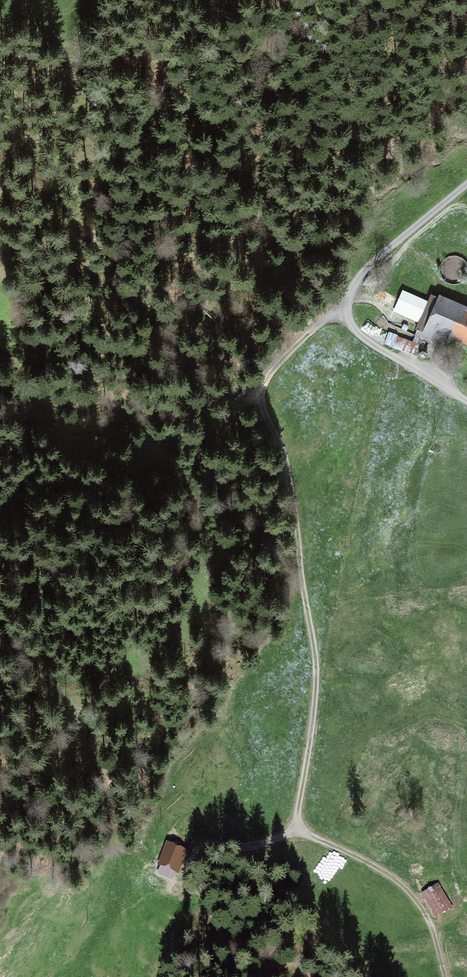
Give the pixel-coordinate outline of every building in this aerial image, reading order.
[(429,299),(423,311),(413,306),(414,304),(404,299),(398,312),(394,310),(390,318),(417,332),(414,336),(444,351),(452,335),(466,343),(466,318),(429,299)] [(416,348),(396,336),(391,345),(411,357),(416,348)] [(419,352),(417,351),(414,353),(413,356),(413,358),(415,360),(418,360),(420,359),(421,357),(421,354),(419,352)] [(167,840),(157,864),(160,865),(157,873),(171,879),(175,871),(179,872),(188,849),(167,840)] [(422,896),(431,912),(450,902),(441,886),(422,896)]
